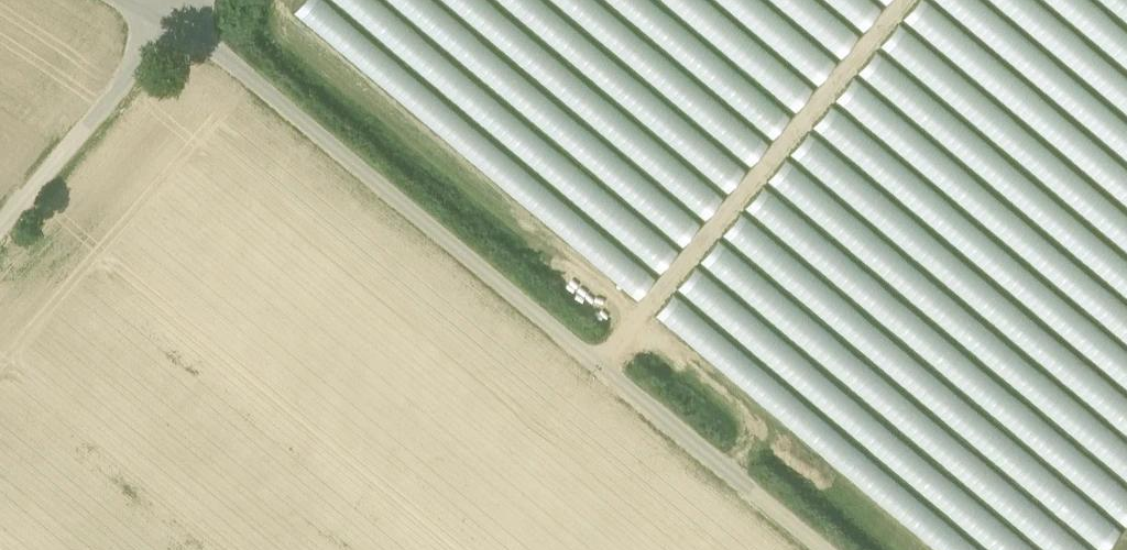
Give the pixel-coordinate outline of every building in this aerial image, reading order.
[(797,108),(815,86),(816,87),(839,59),(765,0),(663,0),(797,108)] [(862,31),(822,0),(774,0),(843,55),(862,31)] [(884,6),(876,0),(828,0),(865,30),(884,6)] [(917,0),(898,24),(1126,206),(1126,167),(917,0)] [(972,0),(924,0),(1126,161),(1126,123),(972,0)] [(1031,0),(984,0),(1126,116),(1126,77),(1031,0)] [(1087,0),(1040,0),(1126,71),(1126,32),(1087,0)] [(1126,25),(1126,0),(1096,0),(1126,25)] [(894,26),(876,48),(853,77),(1126,296),(1126,213),(894,26)] [(1126,384),(1126,301),(847,82),(831,103),(830,103),(806,133),(1126,384)]
